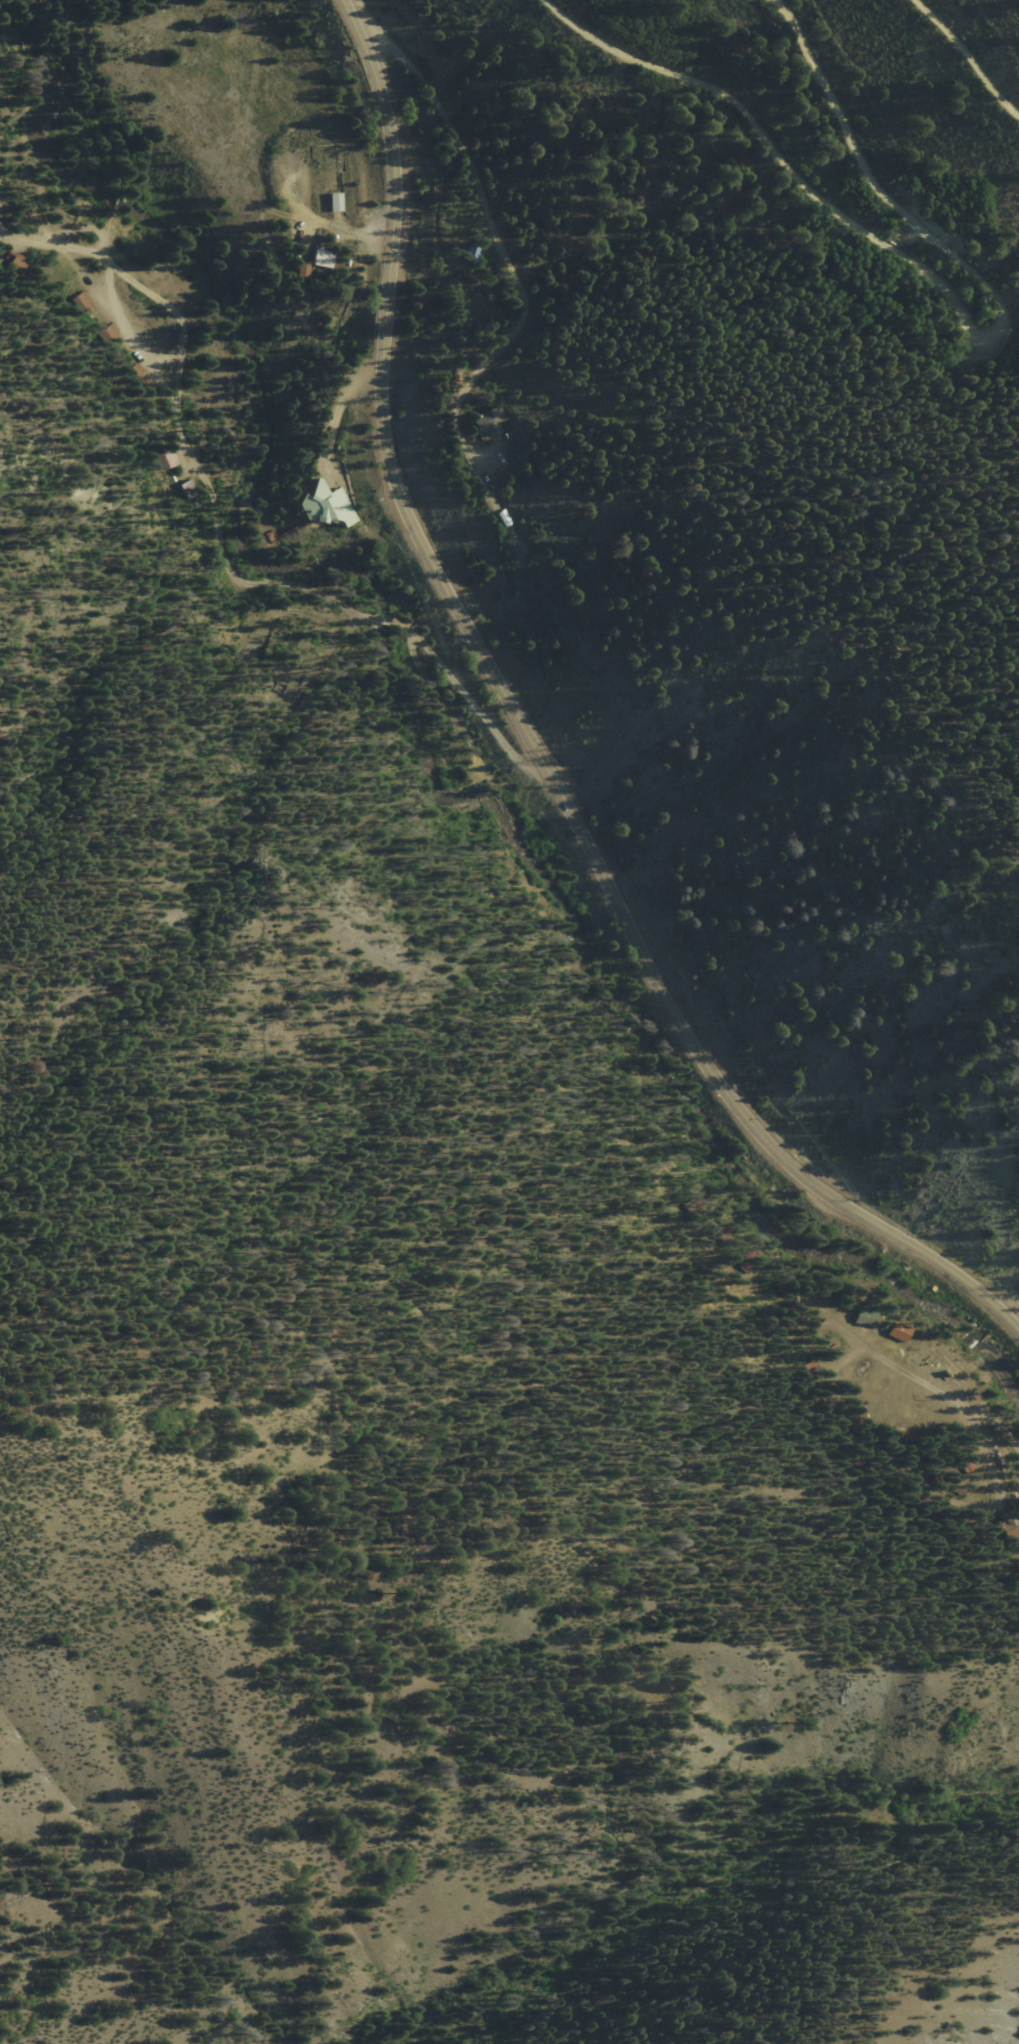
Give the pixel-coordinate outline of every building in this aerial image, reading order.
[(343,210),(343,192),(331,192),(331,210),(343,210)] [(297,276),(308,277),(309,261),(299,260),(297,276)] [(485,431),(487,438),(504,432),(500,422),(505,420),(500,405),(473,415),(479,433),(485,431)] [(343,486),(329,492),(322,478),(311,483),(315,493),(298,500),(310,527),(339,514),(345,527),(358,521),(343,486)] [(913,1328),(894,1320),(888,1334),(907,1342),(913,1328)]
